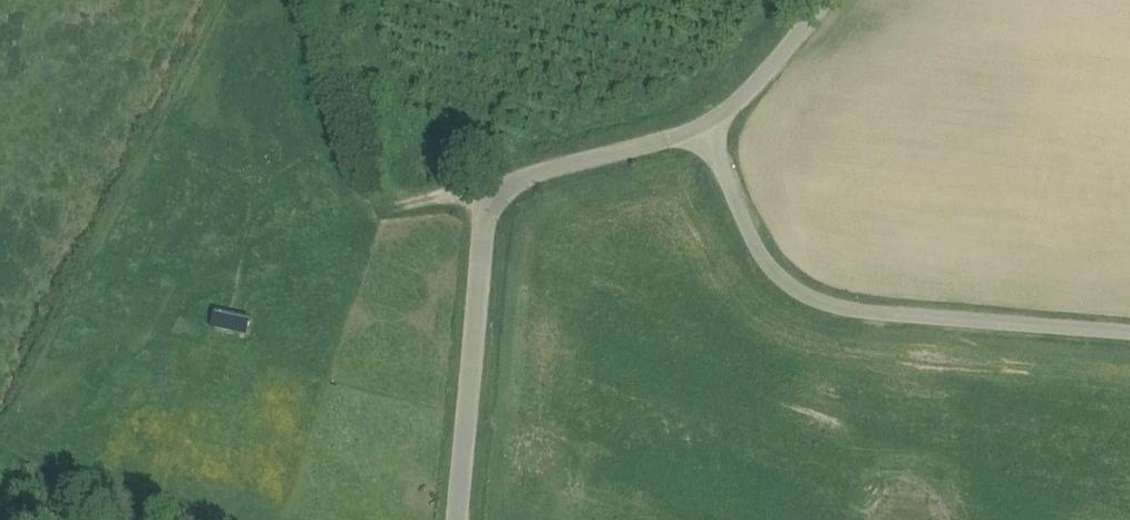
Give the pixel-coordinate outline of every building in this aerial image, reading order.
[(217,309),(212,326),(248,334),(252,318),(217,309)]
